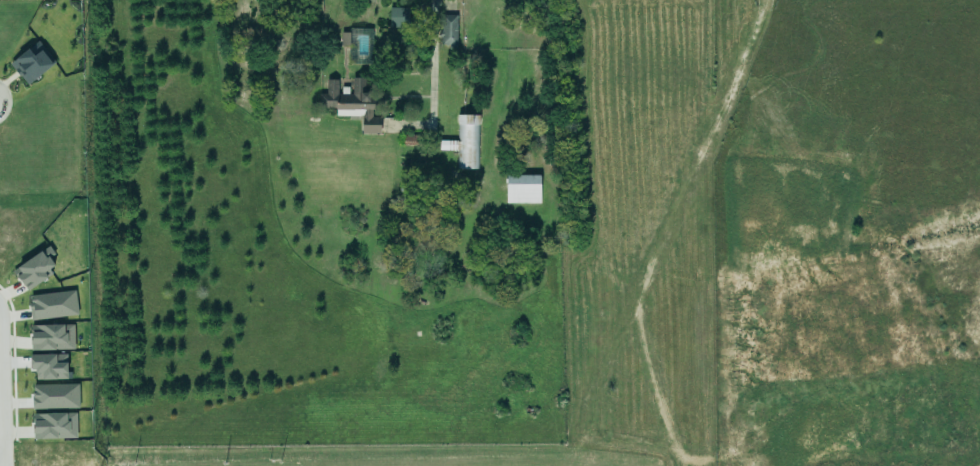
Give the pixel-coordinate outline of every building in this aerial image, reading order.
[(390,27),(408,27),(408,8),(390,8),(390,27)] [(456,47),(457,15),(441,14),(440,47),(456,47)] [(341,32),(341,46),(349,46),(349,32),(341,32)] [(26,85),(54,64),(37,42),(10,63),(26,85)] [(362,115),(362,133),(380,133),(380,116),(374,116),(374,92),(364,92),(364,77),(352,77),(351,94),(337,94),(338,79),(326,79),(326,94),(318,94),(318,108),(336,108),(336,115),(362,115)] [(457,150),(457,169),(477,169),(478,115),(457,115),(457,141),(440,141),(440,150),(457,150)] [(403,144),(421,145),(422,135),(403,135),(403,144)] [(506,202),(540,203),(540,175),(506,174),(506,202)] [(54,254),(50,247),(12,268),(25,291),(56,273),(47,258),(54,254)] [(73,287),(75,313),(30,319),(28,303),(30,300),(29,293),(73,287)] [(74,349),(74,324),(30,325),(31,350),(74,349)] [(31,355),(31,369),(36,369),(36,379),(67,378),(67,354),(31,355)] [(78,384),(32,385),(32,408),(79,407),(78,384)] [(33,414),(34,439),(77,438),(76,412),(33,414)]
